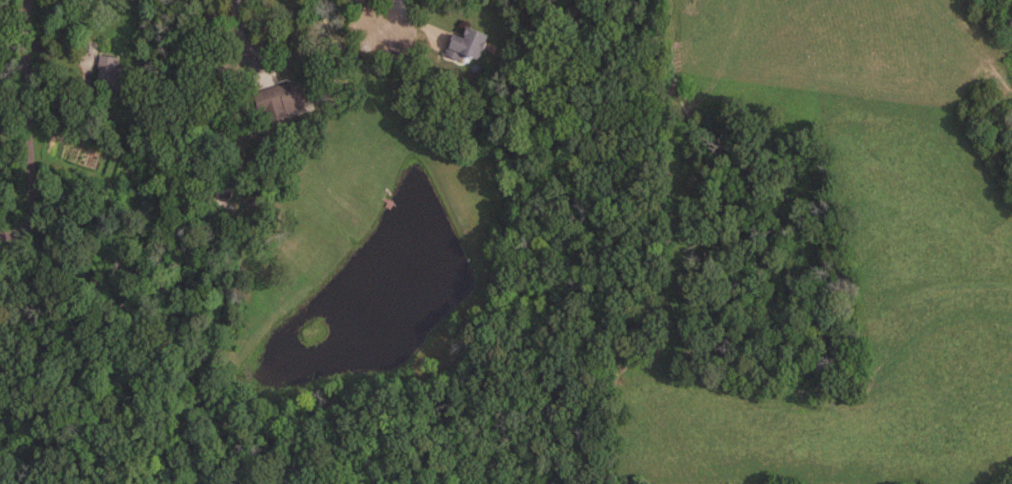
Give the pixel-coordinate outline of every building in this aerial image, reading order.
[(488,39),(463,26),(447,59),(461,66),(466,56),(477,61),(488,39)] [(253,90),(305,74),(314,102),(306,104),(308,110),(278,119),(275,107),(259,111),(253,90)]
